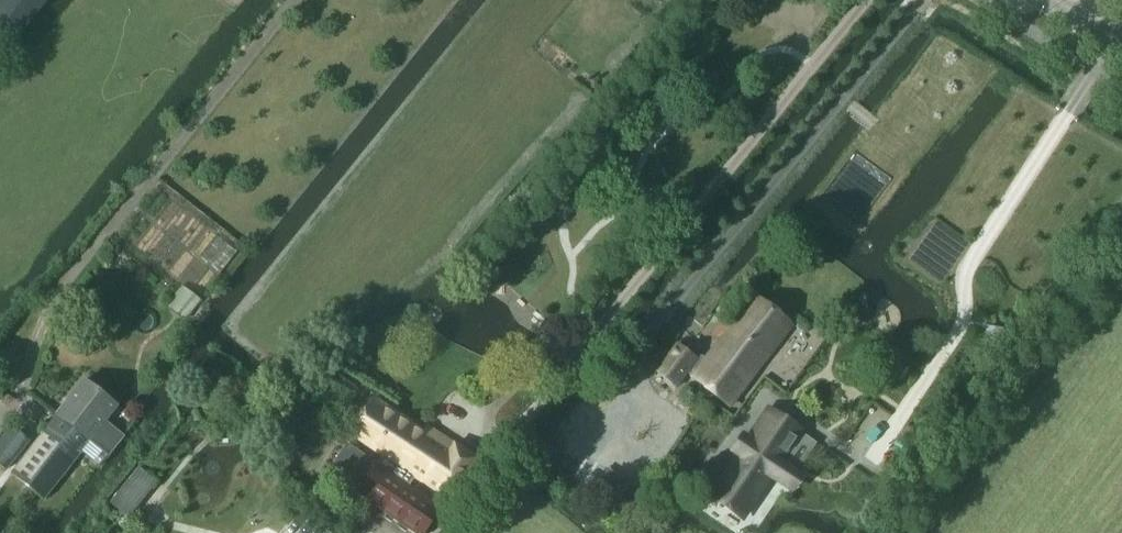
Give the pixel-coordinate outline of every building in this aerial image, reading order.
[(11,46),(47,0),(0,0),(0,37),(11,46)] [(551,202),(550,208),(553,213),(556,217),(562,219),(567,219),(572,217),(576,213),(578,208),(579,202),(576,197),(573,193),(567,191),(562,191),(557,193),(553,197),(551,202)] [(181,288),(169,304),(186,317),(198,301),(181,288)] [(793,325),(754,297),(706,359),(692,377),(729,407),(793,325)] [(679,345),(657,372),(676,388),(687,374),(692,377),(706,359),(702,356),(698,356),(696,358),(679,345)] [(59,415),(12,474),(43,500),(81,452),(98,466),(99,466),(108,455),(119,442),(123,436),(122,436),(105,422),(117,406),(84,380),(58,414),(59,415)] [(327,474),(356,493),(414,532),(425,532),(442,509),(409,486),(415,477),(450,501),(477,459),(434,430),(429,436),(374,398),(350,433),(383,455),(376,464),(347,445),(327,474)] [(729,471),(720,485),(752,506),(762,492),(763,490),(771,477),(789,490),(800,474),(782,462),(783,461),(782,461),(791,449),(792,448),(801,434),(802,432),(768,409),(767,411),(758,425),(757,425),(757,426),(757,427),(750,437),(749,438),(748,438),(748,439),(745,438),(735,453),(738,455),(729,467),(727,470),(729,471)] [(0,442),(0,465),(6,470),(29,441),(12,428),(0,442)] [(712,459),(693,486),(709,497),(711,499),(720,485),(729,471),(727,470),(712,459)] [(140,469),(112,502),(128,516),(156,482),(140,469)]
